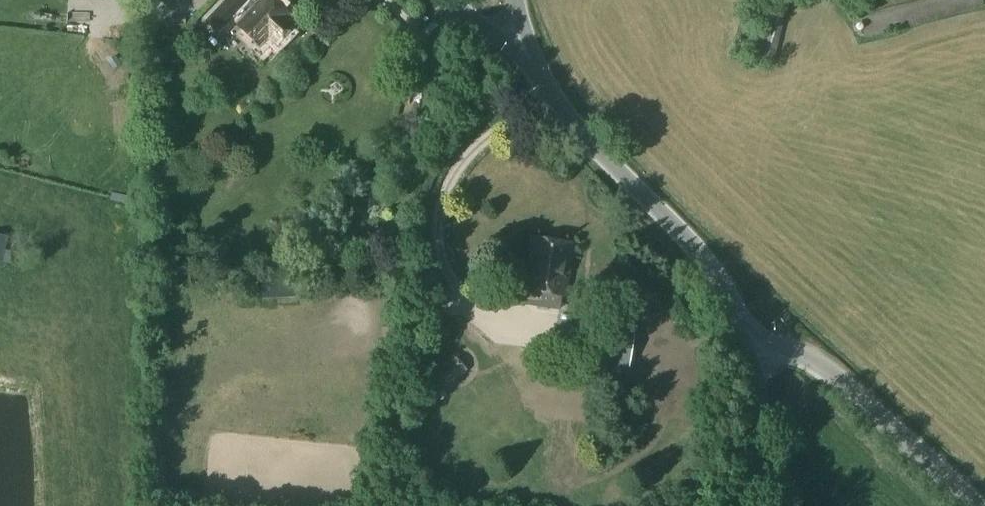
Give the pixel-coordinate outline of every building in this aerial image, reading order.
[(205,26),(218,38),(221,34),(231,24),(240,33),(259,51),(268,41),(275,48),(295,27),(289,21),(291,19),(272,0),(262,0),(255,7),(251,3),(253,1),(252,0),(229,0),(207,23),(205,26)] [(855,0),(865,38),(984,7),(983,0),(856,0),(855,0)] [(765,1),(764,5),(759,25),(750,60),(773,66),(787,6),(765,1)] [(532,239),(525,290),(565,296),(572,244),(532,239)] [(556,323),(516,322),(515,345),(556,346),(556,323)] [(584,330),(580,361),(628,368),(633,337),(584,330)] [(451,356),(429,376),(444,392),(466,372),(451,356)] [(612,416),(612,427),(621,427),(622,417),(612,416)]
